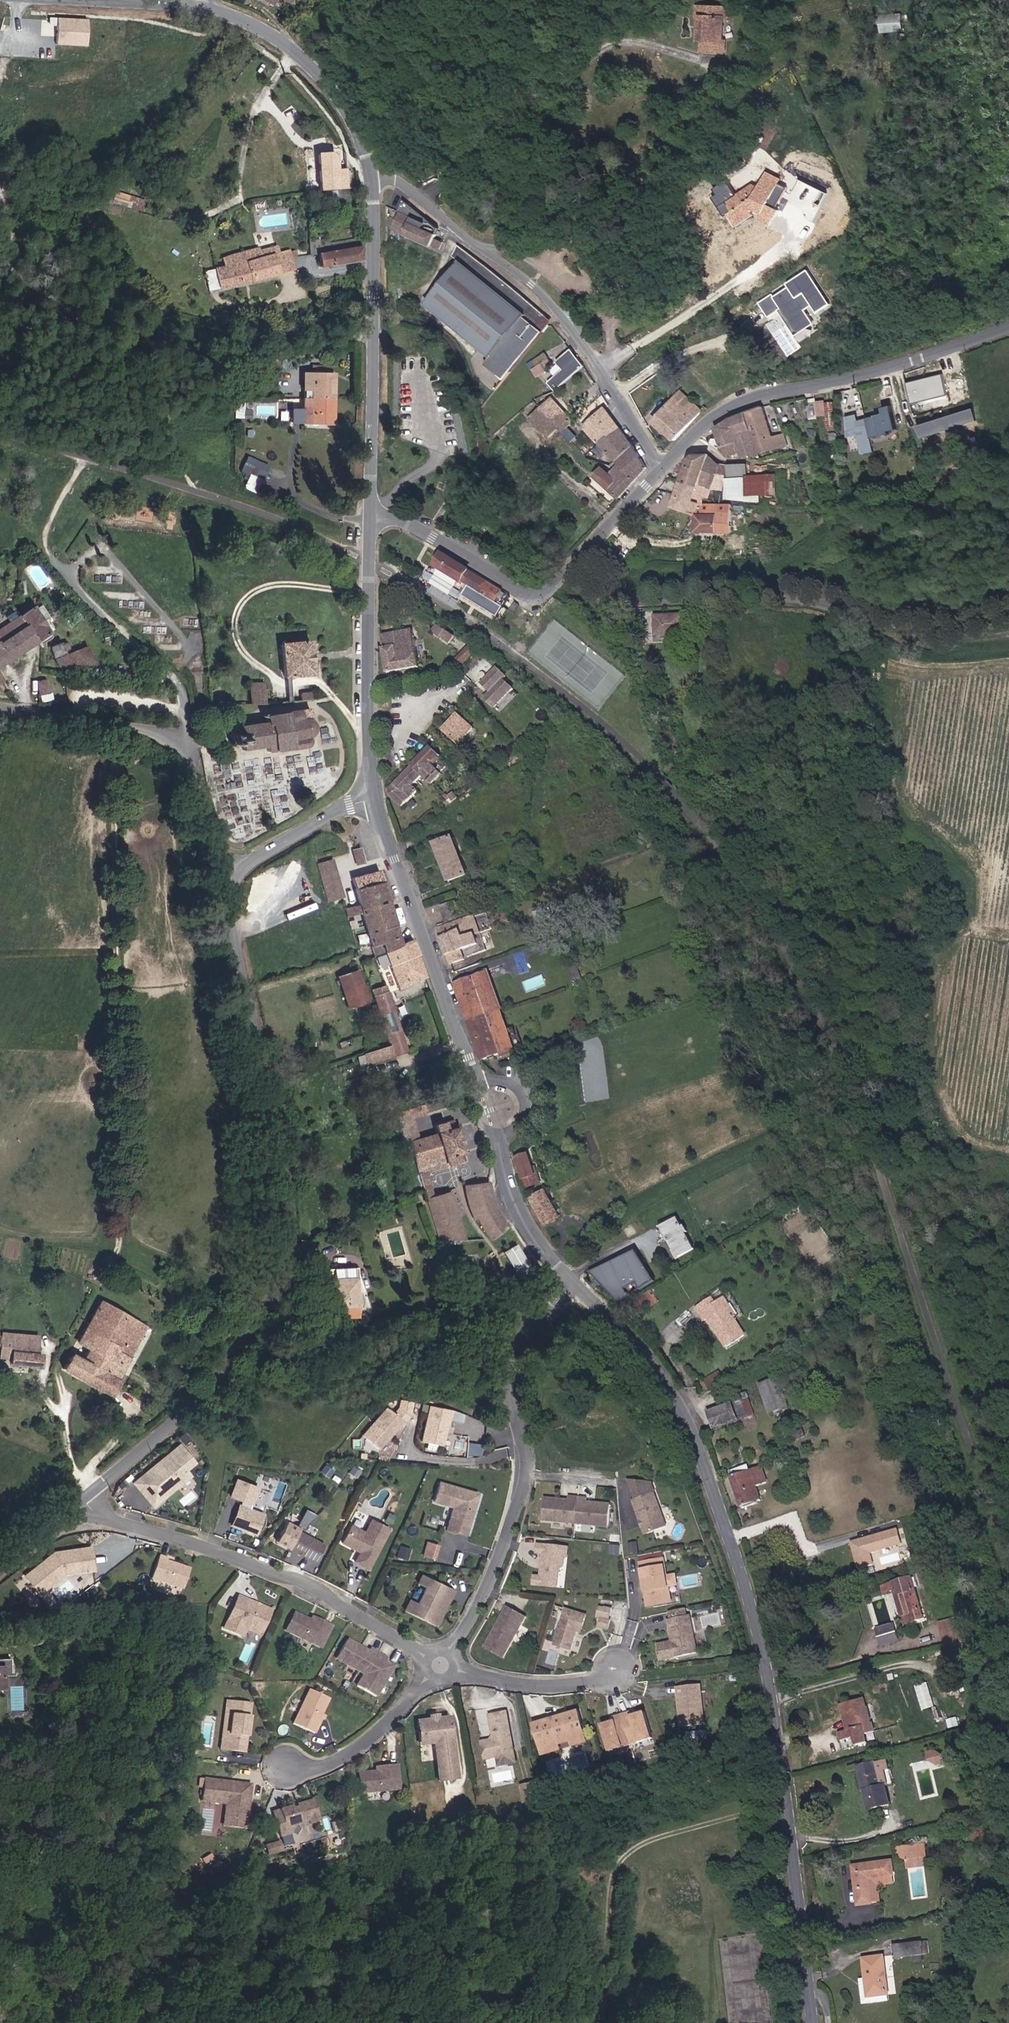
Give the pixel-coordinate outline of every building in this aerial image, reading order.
[(705,4),(702,12),(708,14),(700,34),(704,35),(700,45),(720,52),(724,44),(720,35),(727,17),(731,18),(734,9),(710,0),(706,0),(705,4)] [(880,12),(879,29),(903,31),(904,15),(880,12)] [(85,46),(86,19),(54,18),(54,45),(85,46)] [(777,135),(767,130),(759,147),(768,152),(777,135)] [(750,179),(743,185),(727,198),(724,194),(715,201),(732,227),(739,223),(747,218),(744,213),(750,211),(764,217),(761,224),(770,229),(775,219),(777,220),(781,212),(769,205),(780,183),(766,175),(760,185),(750,179)] [(134,206),(136,195),(115,191),(113,202),(134,206)] [(396,222),(428,242),(433,245),(443,228),(438,224),(426,215),(415,207),(408,202),(396,222)] [(443,241),(440,240),(438,247),(443,249),(448,237),(445,235),(443,241)] [(363,262),(362,248),(362,238),(338,239),(324,241),(324,238),(310,239),(310,254),(319,254),(320,266),(336,264),(363,262)] [(219,291),(230,287),(299,264),(294,252),(289,253),(286,246),(275,250),(272,242),(232,256),(234,262),(223,266),(212,269),(219,291)] [(462,260),(427,302),(491,353),(524,310),(462,260)] [(828,304),(806,271),(785,285),(787,288),(773,297),(771,294),(759,302),(769,316),(777,310),(794,335),(811,323),(804,312),(810,308),(814,314),(828,304)] [(544,330),(552,320),(545,315),(537,325),(544,330)] [(545,332),(526,316),(488,364),(506,379),(545,332)] [(582,366),(571,350),(554,361),(562,370),(547,382),(554,391),(582,366)] [(539,377),(550,372),(543,357),(531,362),(539,377)] [(304,384),(304,394),(304,421),(333,421),(333,393),(333,371),(312,371),(304,371),(304,384)] [(941,374),(905,383),(910,405),(946,397),(941,374)] [(653,401),(640,384),(625,392),(639,418),(653,401)] [(670,398),(652,418),(674,441),(705,410),(692,398),(686,405),(681,400),(677,404),(670,398)] [(511,431),(532,416),(546,433),(558,425),(560,428),(564,433),(570,440),(575,435),(570,428),(566,423),(570,420),(554,399),(544,406),(540,400),(532,406),(506,424),(511,431)] [(830,429),(836,428),(833,403),(827,403),(827,401),(820,402),(822,412),(828,411),(830,429)] [(855,414),(844,416),(846,438),(856,436),(860,455),(872,452),(870,438),(886,434),(886,431),(895,430),(889,406),(877,409),(880,415),(857,420),(855,414)] [(921,437),(980,420),(976,406),(917,424),(921,437)] [(614,419),(607,407),(583,421),(606,450),(627,434),(614,419)] [(787,431),(769,435),(764,411),(717,424),(722,443),(723,445),(739,443),(741,455),(789,447),(787,431)] [(559,437),(554,441),(549,445),(558,456),(563,451),(568,447),(559,437)] [(613,459),(621,469),(611,476),(603,467),(597,471),(595,474),(616,502),(633,483),(644,470),(636,452),(639,449),(633,442),(613,459)] [(726,458),(741,455),(739,443),(723,445),(726,458)] [(725,484),(726,476),(716,473),(719,461),(709,452),(694,459),(682,483),(707,489),(712,481),(725,484)] [(248,455),(241,469),(265,479),(271,465),(248,455)] [(726,458),(719,461),(716,473),(726,476),(736,478),(730,462),(726,458)] [(745,464),(730,462),(736,478),(741,479),(745,464)] [(922,485),(934,482),(930,464),(918,467),(922,485)] [(745,479),(764,484),(767,471),(749,467),(745,479)] [(764,484),(745,479),(739,499),(751,500),(772,501),(792,502),(794,490),(764,484)] [(682,483),(671,503),(697,514),(696,503),(708,501),(707,489),(682,483)] [(735,530),(734,503),(708,501),(696,503),(697,514),(698,531),(735,530)] [(748,512),(750,504),(734,503),(735,530),(744,531),(748,512)] [(752,531),(752,513),(748,512),(744,531),(752,531)] [(461,563),(449,554),(448,556),(444,553),(437,562),(441,565),(440,566),(465,584),(466,583),(483,595),(490,585),(473,573),(473,572),(461,563)] [(6,625),(0,628),(0,665),(22,651),(43,638),(56,630),(37,604),(25,613),(6,625)] [(693,624),(664,618),(661,633),(690,639),(693,624)] [(471,653),(461,668),(467,674),(488,650),(452,625),(444,635),(471,653)] [(407,634),(407,630),(383,632),(387,668),(417,664),(414,634),(407,634)] [(312,657),(310,639),(281,641),(283,680),(313,678),(312,657)] [(66,645),(64,641),(52,649),(56,658),(68,653),(67,650),(72,648),(70,644),(66,645)] [(96,661),(88,646),(57,661),(59,666),(66,665),(74,674),(96,661)] [(512,678),(500,666),(484,681),(498,693),(512,678)] [(266,705),(264,682),(247,683),(249,706),(266,705)] [(51,695),(47,683),(39,685),(43,697),(51,695)] [(299,701),(311,701),(311,692),(299,693),(299,701)] [(316,730),(312,717),(303,710),(258,720),(259,723),(237,727),(238,735),(225,739),(227,746),(239,745),(241,751),(263,747),(265,751),(311,741),(316,730)] [(472,724),(459,714),(445,731),(459,742),(472,724)] [(416,787),(424,780),(431,787),(440,777),(440,776),(448,768),(439,760),(433,766),(441,758),(431,748),(411,767),(389,788),(406,807),(422,793),(416,787)] [(454,792),(448,796),(453,802),(459,797),(454,792)] [(438,845),(445,863),(452,881),(468,875),(461,856),(454,838),(438,845)] [(369,859),(364,841),(355,844),(360,861),(369,859)] [(335,855),(326,858),(319,859),(330,897),(345,893),(338,866),(335,855)] [(390,953),(396,967),(404,988),(417,985),(416,979),(431,973),(425,956),(417,936),(401,943),(390,903),(381,868),(352,875),(358,901),(345,905),(340,907),(343,919),(349,919),(359,915),(372,959),(390,953)] [(445,908),(442,900),(428,905),(431,913),(445,908)] [(479,939),(473,920),(440,930),(453,962),(474,954),(470,942),(479,939)] [(522,1055),(508,1019),(489,968),(488,966),(474,970),(455,976),(457,981),(458,985),(475,1032),(487,1068),(522,1055)] [(571,971),(574,978),(578,988),(586,985),(582,974),(580,968),(571,971)] [(347,977),(355,1000),(359,1012),(369,1009),(365,997),(358,974),(347,977)] [(405,1032),(391,995),(388,983),(373,988),(377,1000),(390,1036),(405,1032)] [(393,1057),(388,1045),(363,1054),(367,1066),(393,1057)] [(421,1175),(434,1171),(453,1163),(468,1158),(465,1148),(470,1146),(460,1120),(450,1123),(447,1116),(438,1118),(440,1128),(420,1134),(412,1109),(426,1105),(445,1098),(441,1086),(421,1092),(407,1097),(396,1100),(419,1169),(421,1175)] [(527,1180),(531,1188),(542,1183),(538,1175),(537,1175),(528,1155),(517,1160),(527,1180)] [(477,1207),(489,1230),(496,1239),(510,1226),(499,1209),(491,1182),(471,1185),(477,1207)] [(467,1240),(452,1191),(429,1198),(440,1242),(467,1240)] [(564,1219),(550,1194),(537,1201),(551,1226),(564,1219)] [(687,1227),(682,1216),(668,1223),(661,1226),(679,1260),(684,1257),(699,1248),(692,1235),(695,1233),(691,1225),(687,1227)] [(517,1242),(503,1249),(515,1274),(529,1267),(517,1242)] [(653,1279),(634,1249),(589,1271),(617,1300),(653,1279)] [(331,1281),(336,1310),(359,1308),(362,1298),(356,1290),(355,1278),(331,1281)] [(718,1302),(715,1297),(698,1306),(707,1322),(711,1320),(726,1346),(743,1336),(734,1318),(737,1316),(727,1298),(718,1302)] [(70,1355),(64,1370),(109,1394),(118,1374),(145,1321),(99,1298),(79,1339),(90,1346),(82,1359),(70,1355)] [(15,1302),(13,1352),(29,1353),(30,1302),(15,1302)] [(41,1354),(29,1353),(13,1352),(13,1367),(40,1368),(41,1354)] [(791,1408),(780,1377),(761,1385),(771,1415),(791,1408)] [(710,1412),(718,1431),(753,1416),(746,1397),(739,1400),(710,1412)] [(447,1408),(424,1404),(416,1441),(439,1445),(447,1408)] [(403,1421),(382,1405),(360,1435),(378,1449),(395,1427),(397,1428),(403,1421)] [(177,1442),(130,1482),(151,1506),(189,1474),(185,1469),(194,1461),(177,1442)] [(771,1482),(763,1462),(731,1475),(745,1506),(764,1498),(760,1487),(771,1482)] [(258,1486),(233,1478),(226,1496),(236,1499),(227,1524),(254,1534),(262,1511),(251,1507),(258,1486)] [(477,1490),(435,1479),(429,1502),(448,1507),(442,1528),(465,1534),(477,1490)] [(670,1525),(658,1491),(636,1498),(648,1532),(670,1525)] [(611,1525),(613,1504),(589,1502),(590,1497),(572,1496),(571,1500),(547,1497),(545,1518),(611,1525)] [(306,1508),(297,1524),(306,1529),(315,1513),(306,1508)] [(386,1527),(368,1519),(363,1530),(348,1522),(338,1543),(356,1552),(351,1561),(366,1569),(386,1527)] [(314,1563),(325,1544),(284,1521),(273,1541),(314,1563)] [(897,1527),(849,1541),(856,1566),(874,1561),(871,1552),(902,1543),(897,1527)] [(424,1555),(437,1557),(440,1543),(426,1540),(424,1555)] [(568,1546),(535,1543),(535,1553),(540,1553),(538,1575),(531,1575),(530,1584),(557,1587),(559,1569),(563,1566),(564,1559),(567,1558),(568,1546)] [(91,1570),(88,1546),(53,1551),(22,1574),(36,1593),(61,1574),(91,1570)] [(664,1556),(637,1560),(645,1605),(672,1601),(664,1556)] [(156,1557),(149,1578),(181,1589),(188,1568),(156,1557)] [(452,1589),(417,1571),(412,1582),(421,1587),(414,1601),(406,1598),(400,1609),(434,1626),(452,1589)] [(897,1591),(903,1613),(913,1610),(915,1620),(927,1617),(917,1576),(885,1585),(887,1593),(897,1591)] [(245,1635),(248,1627),(262,1633),(265,1626),(272,1608),(261,1604),(258,1605),(256,1604),(257,1602),(240,1595),(227,1627),(245,1635)] [(528,1615),(509,1605),(500,1622),(502,1623),(500,1626),(498,1625),(487,1647),(506,1657),(528,1615)] [(598,1627),(612,1628),(613,1606),(600,1605),(598,1627)] [(583,1633),(588,1616),(567,1609),(557,1645),(574,1650),(577,1637),(579,1632),(583,1633)] [(292,1610),(283,1630),(318,1648),(329,1626),(309,1615),(307,1618),(292,1610)] [(906,1623),(915,1620),(913,1610),(903,1613),(906,1623)] [(701,1653),(693,1615),(670,1620),(678,1658),(701,1653)] [(962,1635),(959,1618),(941,1622),(945,1639),(947,1650),(964,1646),(962,1635)] [(899,1640),(894,1623),(878,1627),(882,1644),(899,1640)] [(524,1643),(531,1628),(523,1625),(516,1640),(524,1643)] [(385,1658),(387,1654),(370,1645),(368,1649),(346,1637),(337,1656),(365,1671),(359,1683),(377,1693),(394,1662),(385,1658)] [(3,1685),(3,1674),(11,1674),(10,1657),(0,1657),(0,1686),(3,1685)] [(916,1685),(924,1709),(937,1705),(929,1681),(916,1685)] [(674,1686),(679,1726),(705,1723),(700,1683),(674,1686)] [(327,1698),(305,1688),(290,1723),(312,1733),(327,1698)] [(849,1713),(852,1727),(847,1728),(838,1730),(840,1739),(854,1737),(855,1744),(864,1744),(863,1736),(874,1733),(872,1722),(868,1723),(866,1710),(870,1708),(868,1695),(842,1701),(845,1714),(849,1713)] [(245,1750),(252,1703),(235,1700),(229,1699),(222,1747),(228,1748),(245,1750)] [(515,1762),(506,1710),(487,1714),(491,1737),(477,1739),(481,1761),(495,1758),(496,1766),(515,1762)] [(581,1711),(546,1721),(536,1724),(545,1754),(555,1751),(590,1741),(587,1733),(581,1711)] [(635,1720),(633,1712),(617,1717),(619,1725),(613,1726),(612,1723),(605,1725),(613,1751),(655,1738),(648,1712),(640,1714),(641,1718),(635,1720)] [(425,1717),(412,1719),(415,1746),(431,1744),(435,1781),(455,1779),(448,1715),(436,1716),(435,1713),(425,1714),(425,1717)] [(931,1751),(930,1760),(941,1766),(945,1764),(944,1754),(937,1750),(931,1751)] [(891,1775),(888,1761),(857,1768),(862,1789),(867,1789),(868,1793),(864,1793),(868,1810),(890,1806),(886,1789),(890,1788),(887,1776),(891,1775)] [(397,1763),(371,1764),(372,1771),(357,1772),(358,1793),(399,1790),(397,1763)] [(253,1782),(206,1777),(203,1802),(225,1805),(223,1825),(248,1828),(253,1782)] [(273,1811),(278,1828),(281,1835),(290,1832),(296,1823),(310,1819),(311,1823),(321,1820),(315,1798),(280,1808),(273,1811)] [(280,1839),(265,1844),(269,1854),(284,1849),(280,1839)] [(905,1844),(908,1857),(909,1864),(930,1861),(929,1853),(928,1841),(905,1844)] [(896,1872),(893,1857),(851,1866),(858,1905),(875,1901),(871,1876),(896,1872)] [(602,1911),(590,1901),(583,1909),(596,1919),(602,1911)] [(926,1949),(931,1948),(928,1933),(919,1935),(914,1936),(912,1930),(900,1932),(904,1953),(926,1949)] [(936,1932),(928,1933),(931,1948),(938,1947),(936,1932)] [(896,1994),(888,1951),(866,1955),(869,1971),(862,1973),(867,1999),(896,1994)]
